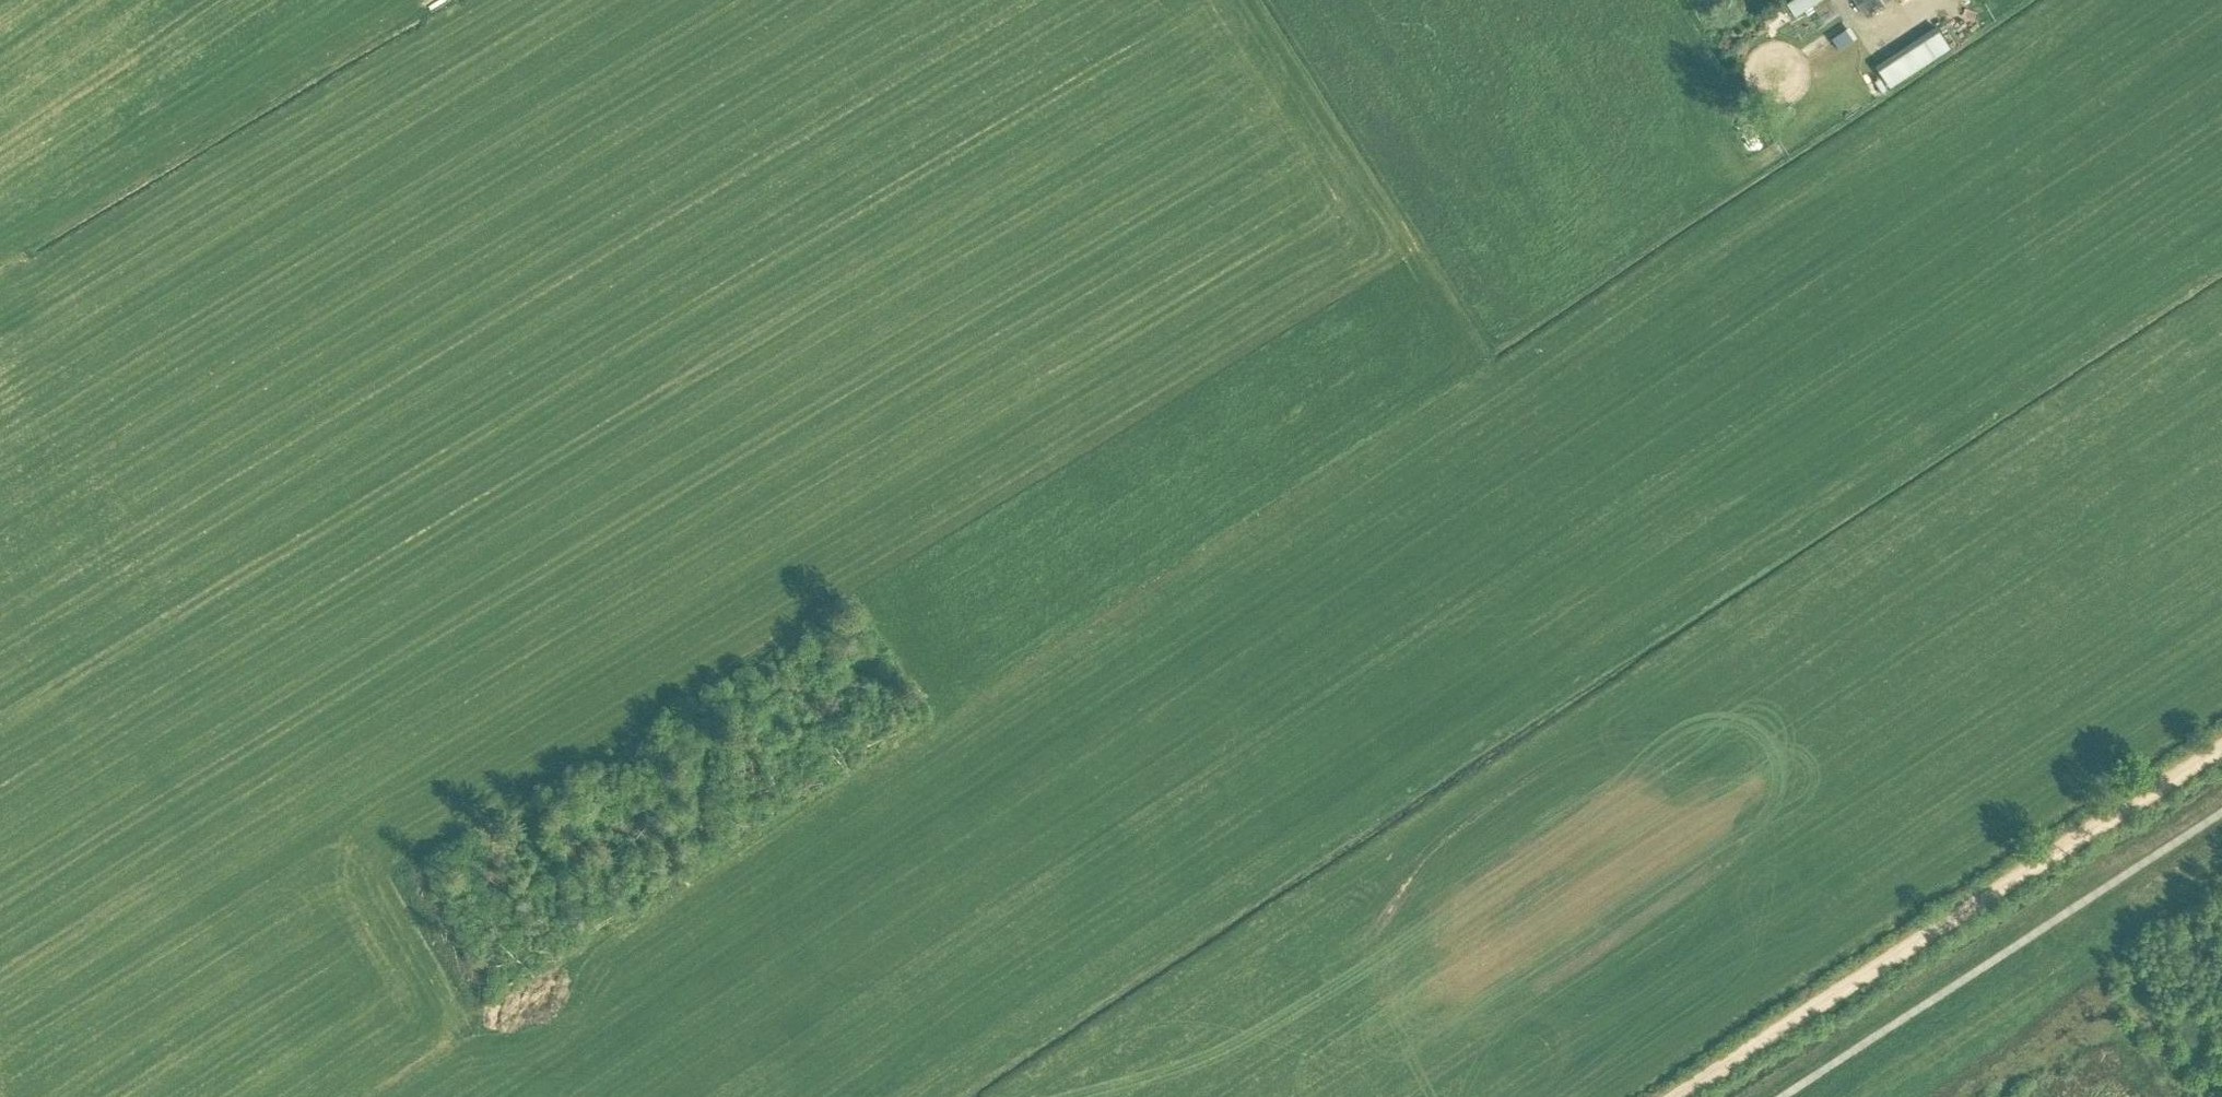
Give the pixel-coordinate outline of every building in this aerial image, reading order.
[(1821,0),(1795,0),(1803,12),(1821,0)] [(1868,14),(1890,0),(1859,0),(1868,14)] [(1903,48),(1876,66),(1890,88),(1917,70),(1903,48)]
